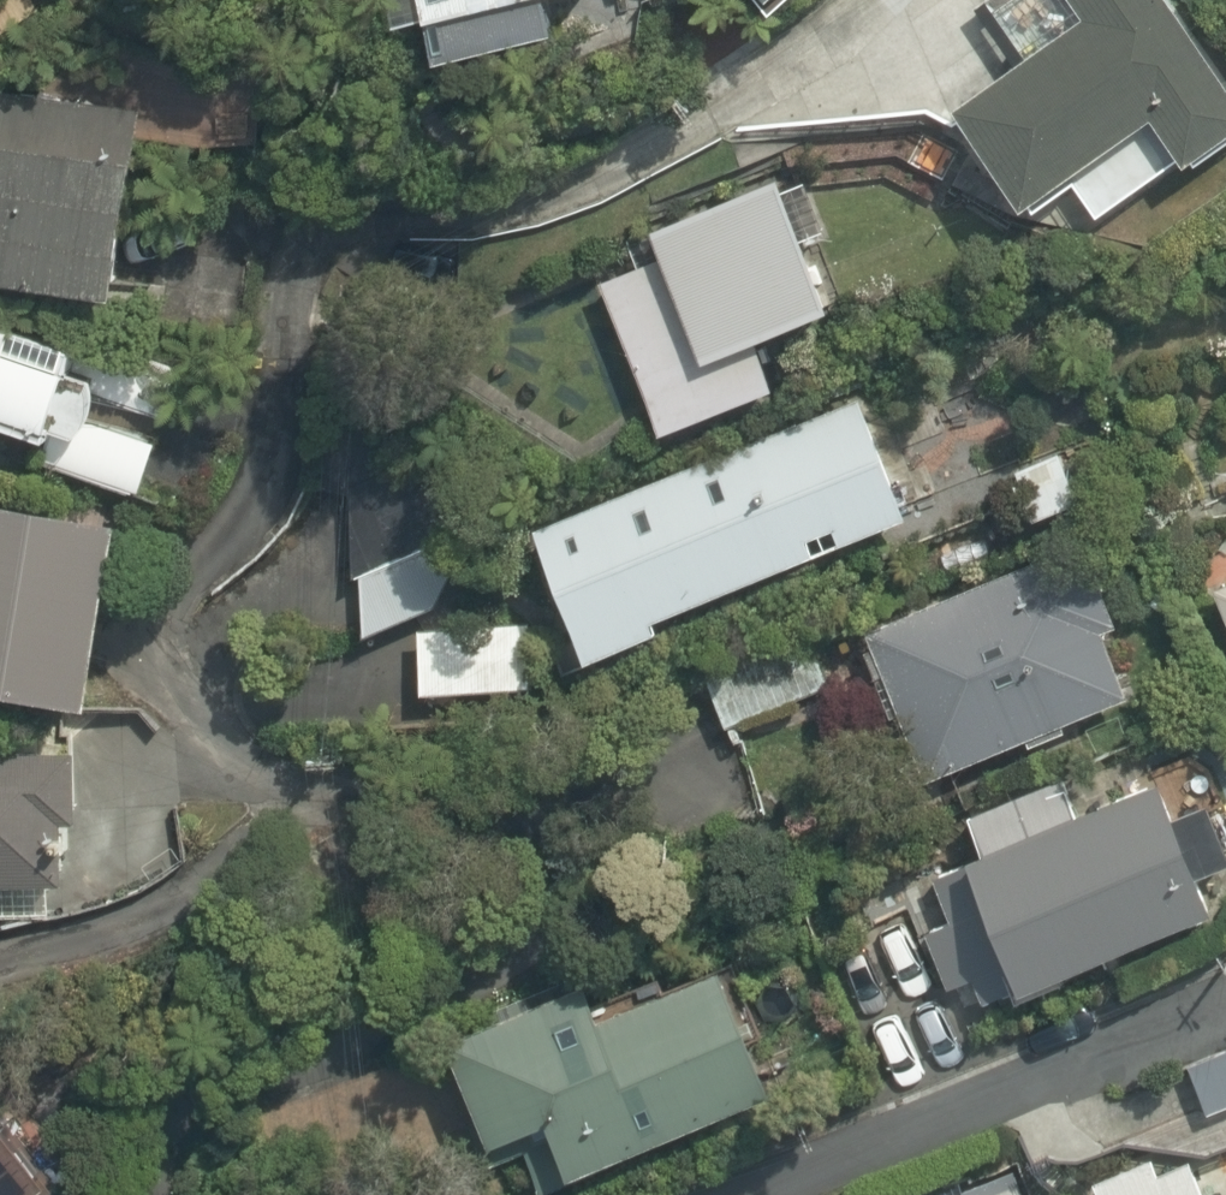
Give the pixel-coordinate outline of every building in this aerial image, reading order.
[(548,18),(544,0),(408,0),(410,11),(430,7),(436,40),(548,18)] [(948,113),(1016,208),(1065,173),(1091,211),(1225,116),(1225,87),(1165,0),(986,0),(978,6),(1018,63),(948,113)] [(129,103),(0,89),(0,270),(109,282),(129,103)] [(650,437),(778,383),(760,340),(829,311),(802,248),(831,236),(805,174),(776,187),(768,167),(637,223),(646,242),(623,251),(627,259),(583,277),(650,437)] [(69,328),(28,320),(31,304),(0,298),(0,428),(47,437),(39,474),(143,494),(151,457),(172,349),(133,341),(125,384),(88,377),(90,368),(63,363),(69,328)] [(574,666),(661,631),(652,609),(910,504),(862,385),(517,526),(574,666)] [(1004,473),(1024,521),(1084,497),(1065,448),(1004,473)] [(0,496),(0,678),(91,687),(108,506),(0,496)] [(1076,519),(846,612),(909,769),(1139,677),(1076,519)] [(1190,544),(1225,639),(1225,531),(1190,544)] [(338,571),(359,628),(434,601),(413,544),(338,571)] [(526,627),(409,624),(407,689),(525,692),(526,627)] [(706,679),(727,736),(797,710),(776,653),(706,679)] [(67,876),(67,752),(0,752),(0,876),(67,876)] [(1072,760),(914,811),(932,867),(899,877),(935,991),(968,980),(973,997),(1194,926),(1146,777),(1084,797),(1072,760)] [(575,975),(448,1029),(488,1121),(539,1099),(567,1162),(770,1076),(714,946),(586,1001),(575,975)] [(1171,1060),(1193,1110),(1225,1095),(1225,1035),(1171,1060)] [(39,1182),(0,1131),(0,1194),(22,1194),(39,1182)] [(1191,1142),(1085,1186),(1088,1194),(1213,1194),(1191,1142)]
